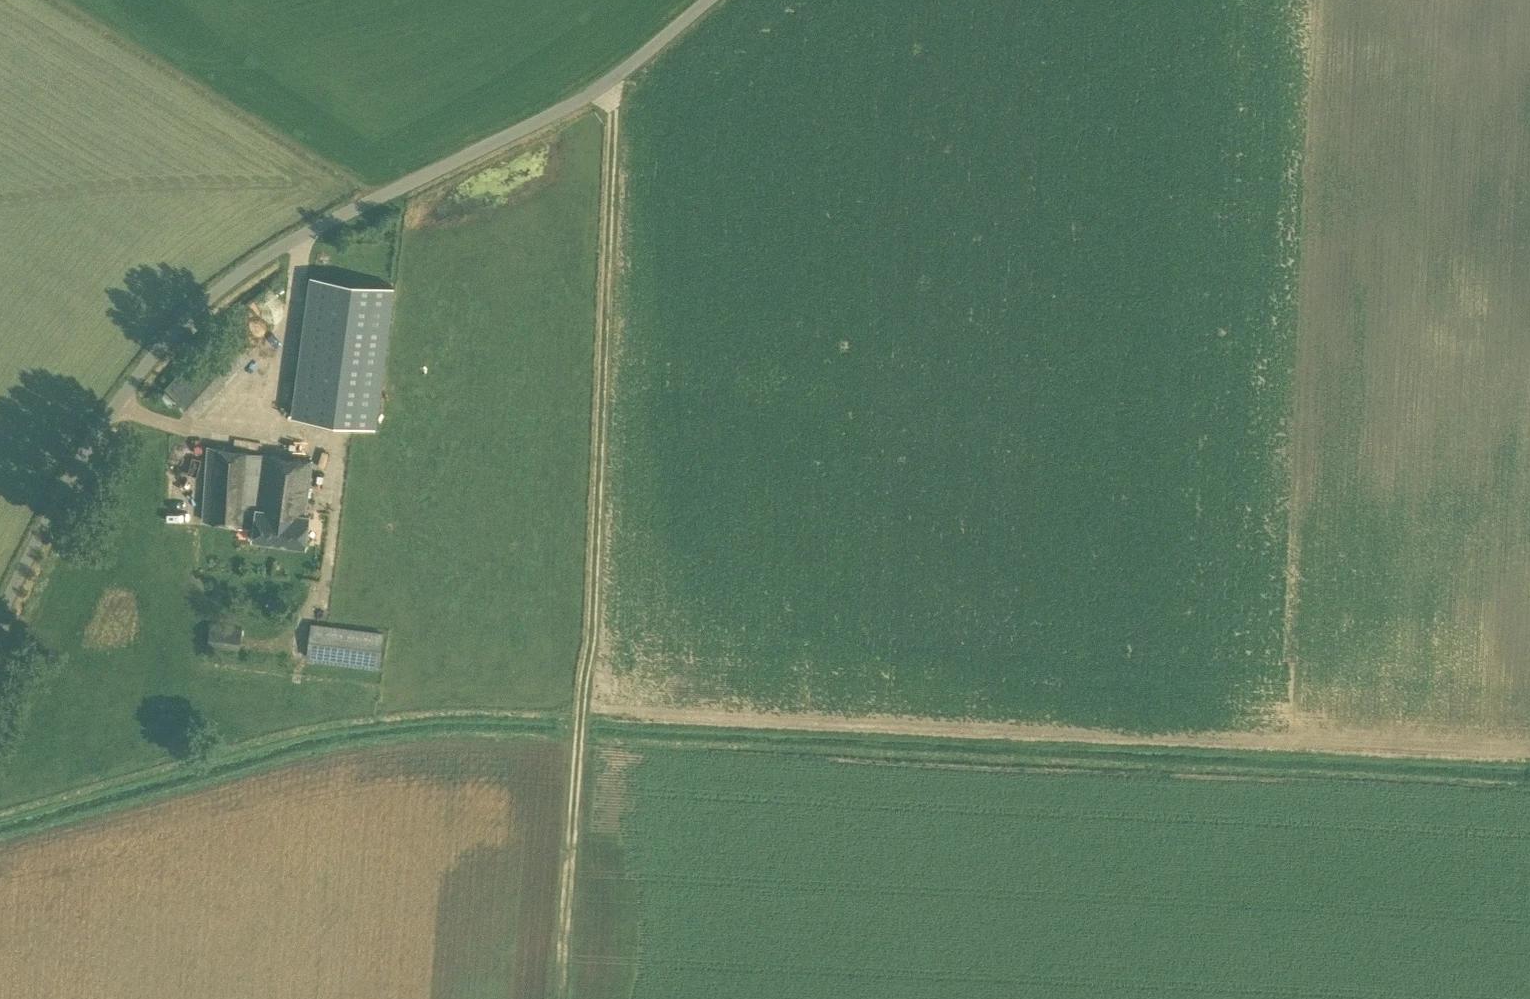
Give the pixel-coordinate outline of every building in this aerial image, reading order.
[(393,284),(310,274),(307,301),(293,416),(374,426),(393,284)] [(196,416),(249,354),(219,328),(165,389),(196,416)] [(307,545),(310,514),(306,514),(312,459),(211,447),(202,520),(255,526),(254,539),(307,545)] [(239,649),(242,627),(211,622),(208,645),(239,649)] [(379,666),(384,632),(312,623),(307,657),(379,666)]
